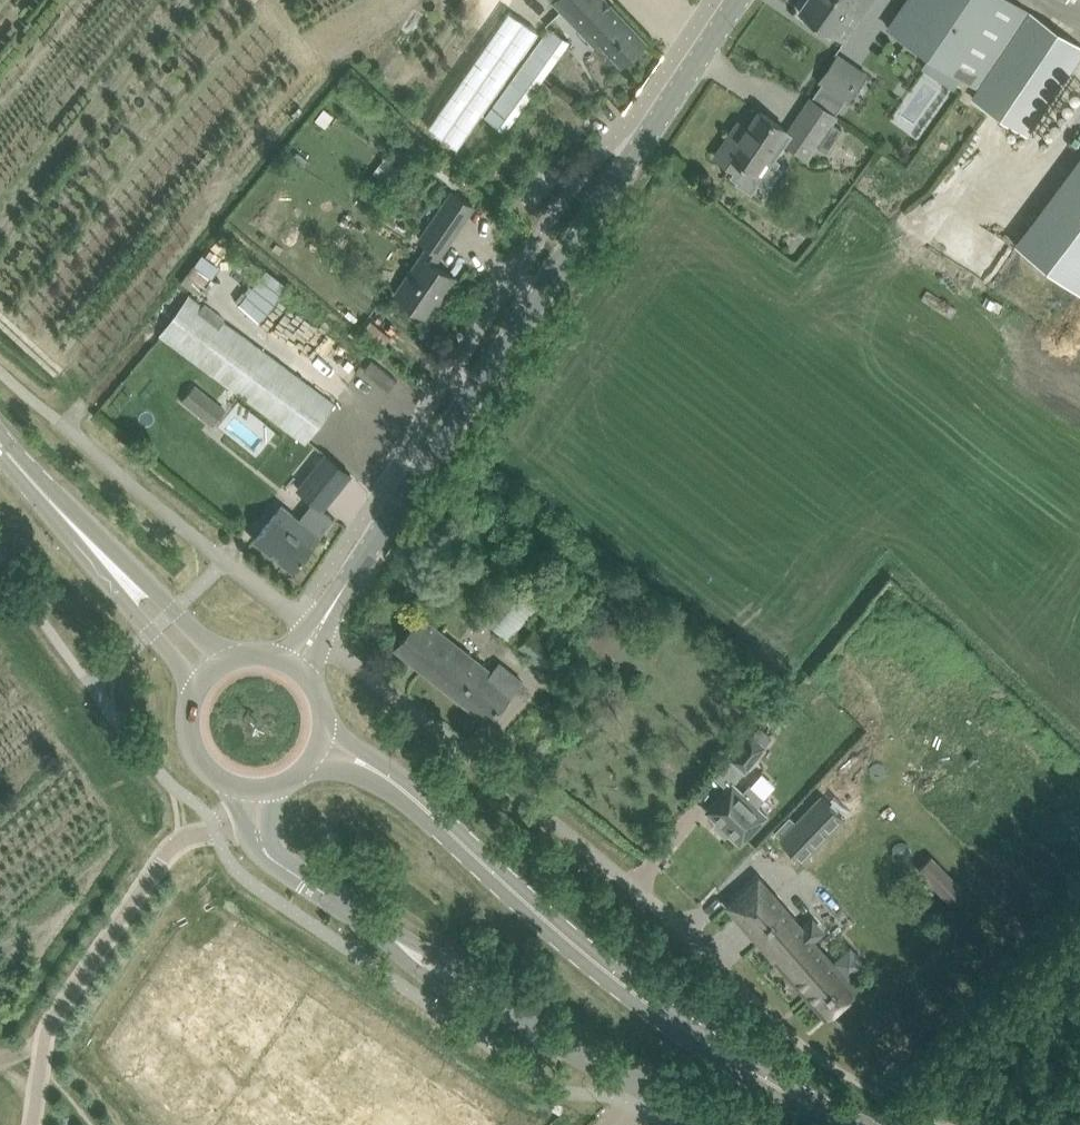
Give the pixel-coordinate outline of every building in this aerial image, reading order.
[(555,0),(564,9),(597,44),(599,42),(601,40),(609,48),(624,65),(649,41),(634,25),(611,0),(555,0)] [(800,10),(834,34),(852,8),(862,15),(872,0),(807,0),(800,10)] [(889,26),(930,53),(922,66),(955,88),(963,76),(980,87),(1030,11),(1013,0),(907,0),(889,26)] [(1029,134),(1079,57),(1079,45),(1030,11),(980,87),(973,96),(1029,134)] [(510,79),(485,116),(506,130),(543,78),(569,41),(550,27),(512,81),(510,79)] [(847,98),(849,100),(867,74),(838,54),(821,80),(847,98)] [(823,82),(812,98),(836,114),(847,98),(823,82)] [(793,134),(787,142),(808,156),(816,144),(828,152),(843,129),(831,121),(836,114),(812,98),(789,131),(793,134)] [(716,156),(734,169),(735,169),(730,176),(739,181),(751,189),(756,181),(766,187),(766,186),(778,168),(774,165),(777,161),(769,156),(767,154),(785,127),(761,111),(745,135),(735,128),(716,156)] [(1079,289),(1079,144),(1014,248),(1079,289)] [(435,169),(434,170),(455,188),(466,176),(445,158),(442,161),(435,169)] [(429,245),(396,293),(407,301),(425,313),(435,300),(441,291),(445,293),(456,277),(435,263),(441,253),(474,205),(456,192),(454,191),(421,239),(429,245)] [(498,214),(492,221),(504,233),(511,227),(498,214)] [(203,251),(182,278),(202,294),(223,267),(203,251)] [(267,268),(240,304),(261,321),(289,285),(267,268)] [(192,297),(165,333),(309,440),(336,404),(192,297)] [(183,400),(214,426),(227,409),(196,383),(183,400)] [(349,472),(332,458),(326,453),(298,487),(310,498),(321,506),(349,472)] [(310,498),(296,516),(303,522),(320,536),(335,518),(321,506),(310,498)] [(283,505),(271,520),(257,537),(294,568),(320,536),(303,522),(296,516),(283,505)] [(510,576),(480,610),(508,636),(524,617),(534,625),(540,618),(530,609),(538,601),(510,576)] [(493,674),(439,629),(421,615),(396,648),(488,721),(521,680),(501,664),(493,674)] [(534,626),(518,644),(545,670),(562,651),(534,626)] [(759,725),(752,733),(766,745),(773,736),(759,725)] [(747,735),(727,759),(741,770),(760,746),(747,735)] [(725,830),(739,841),(763,812),(751,802),(754,798),(741,788),(739,791),(727,781),(702,811),(716,823),(713,826),(722,834),(725,830)] [(790,815),(775,831),(780,837),(780,838),(804,861),(827,837),(845,818),(842,814),(821,794),(796,821),(790,815)] [(944,902),(960,892),(935,852),(919,861),(944,902)] [(729,904),(826,1014),(857,988),(847,977),(865,962),(851,946),(834,961),(813,938),(823,930),(813,918),(803,927),(760,877),(729,904)]
